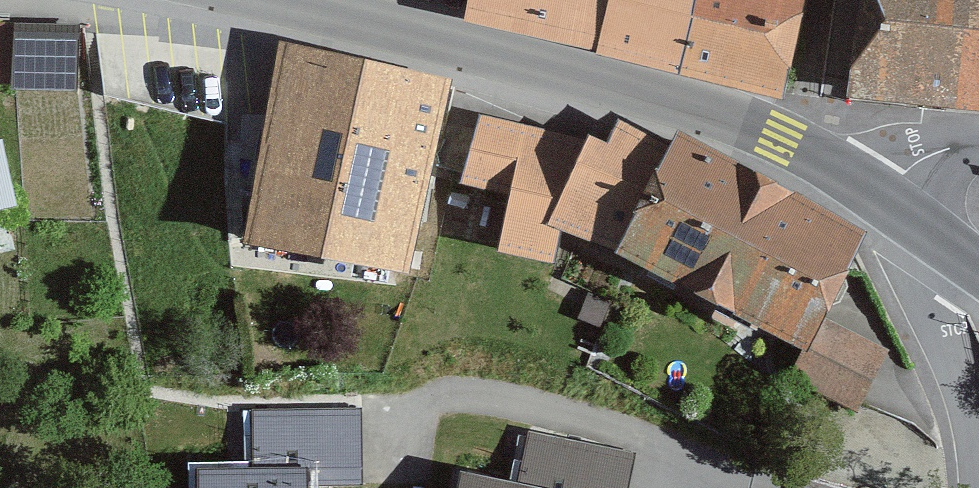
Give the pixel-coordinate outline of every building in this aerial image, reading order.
[(582,51),(595,0),(434,0),(429,21),(582,51)] [(582,51),(668,73),(766,100),(790,0),(595,0),(582,51)] [(834,101),(978,117),(978,0),(845,0),(834,101)] [(14,35),(15,27),(0,26),(0,84),(12,85),(14,35)] [(69,38),(14,35),(12,85),(12,90),(66,93),(69,38)] [(431,71),(255,35),(206,240),(389,274),(431,71)] [(559,140),(448,114),(432,183),(486,195),(474,248),(532,261),(537,236),(559,140)] [(584,149),(559,140),(537,236),(598,264),(652,156),(593,124),(584,149)] [(841,240),(655,148),(652,156),(598,264),(776,350),(768,373),(847,419),(884,350),(804,309),(841,240)] [(19,226),(7,155),(0,156),(0,230),(19,226)] [(360,409),(249,412),(251,476),(309,474),(362,473),(360,409)] [(526,434),(515,487),(628,487),(635,457),(526,434)] [(198,477),(199,487),(309,487),(309,474),(251,476),(198,477)]
